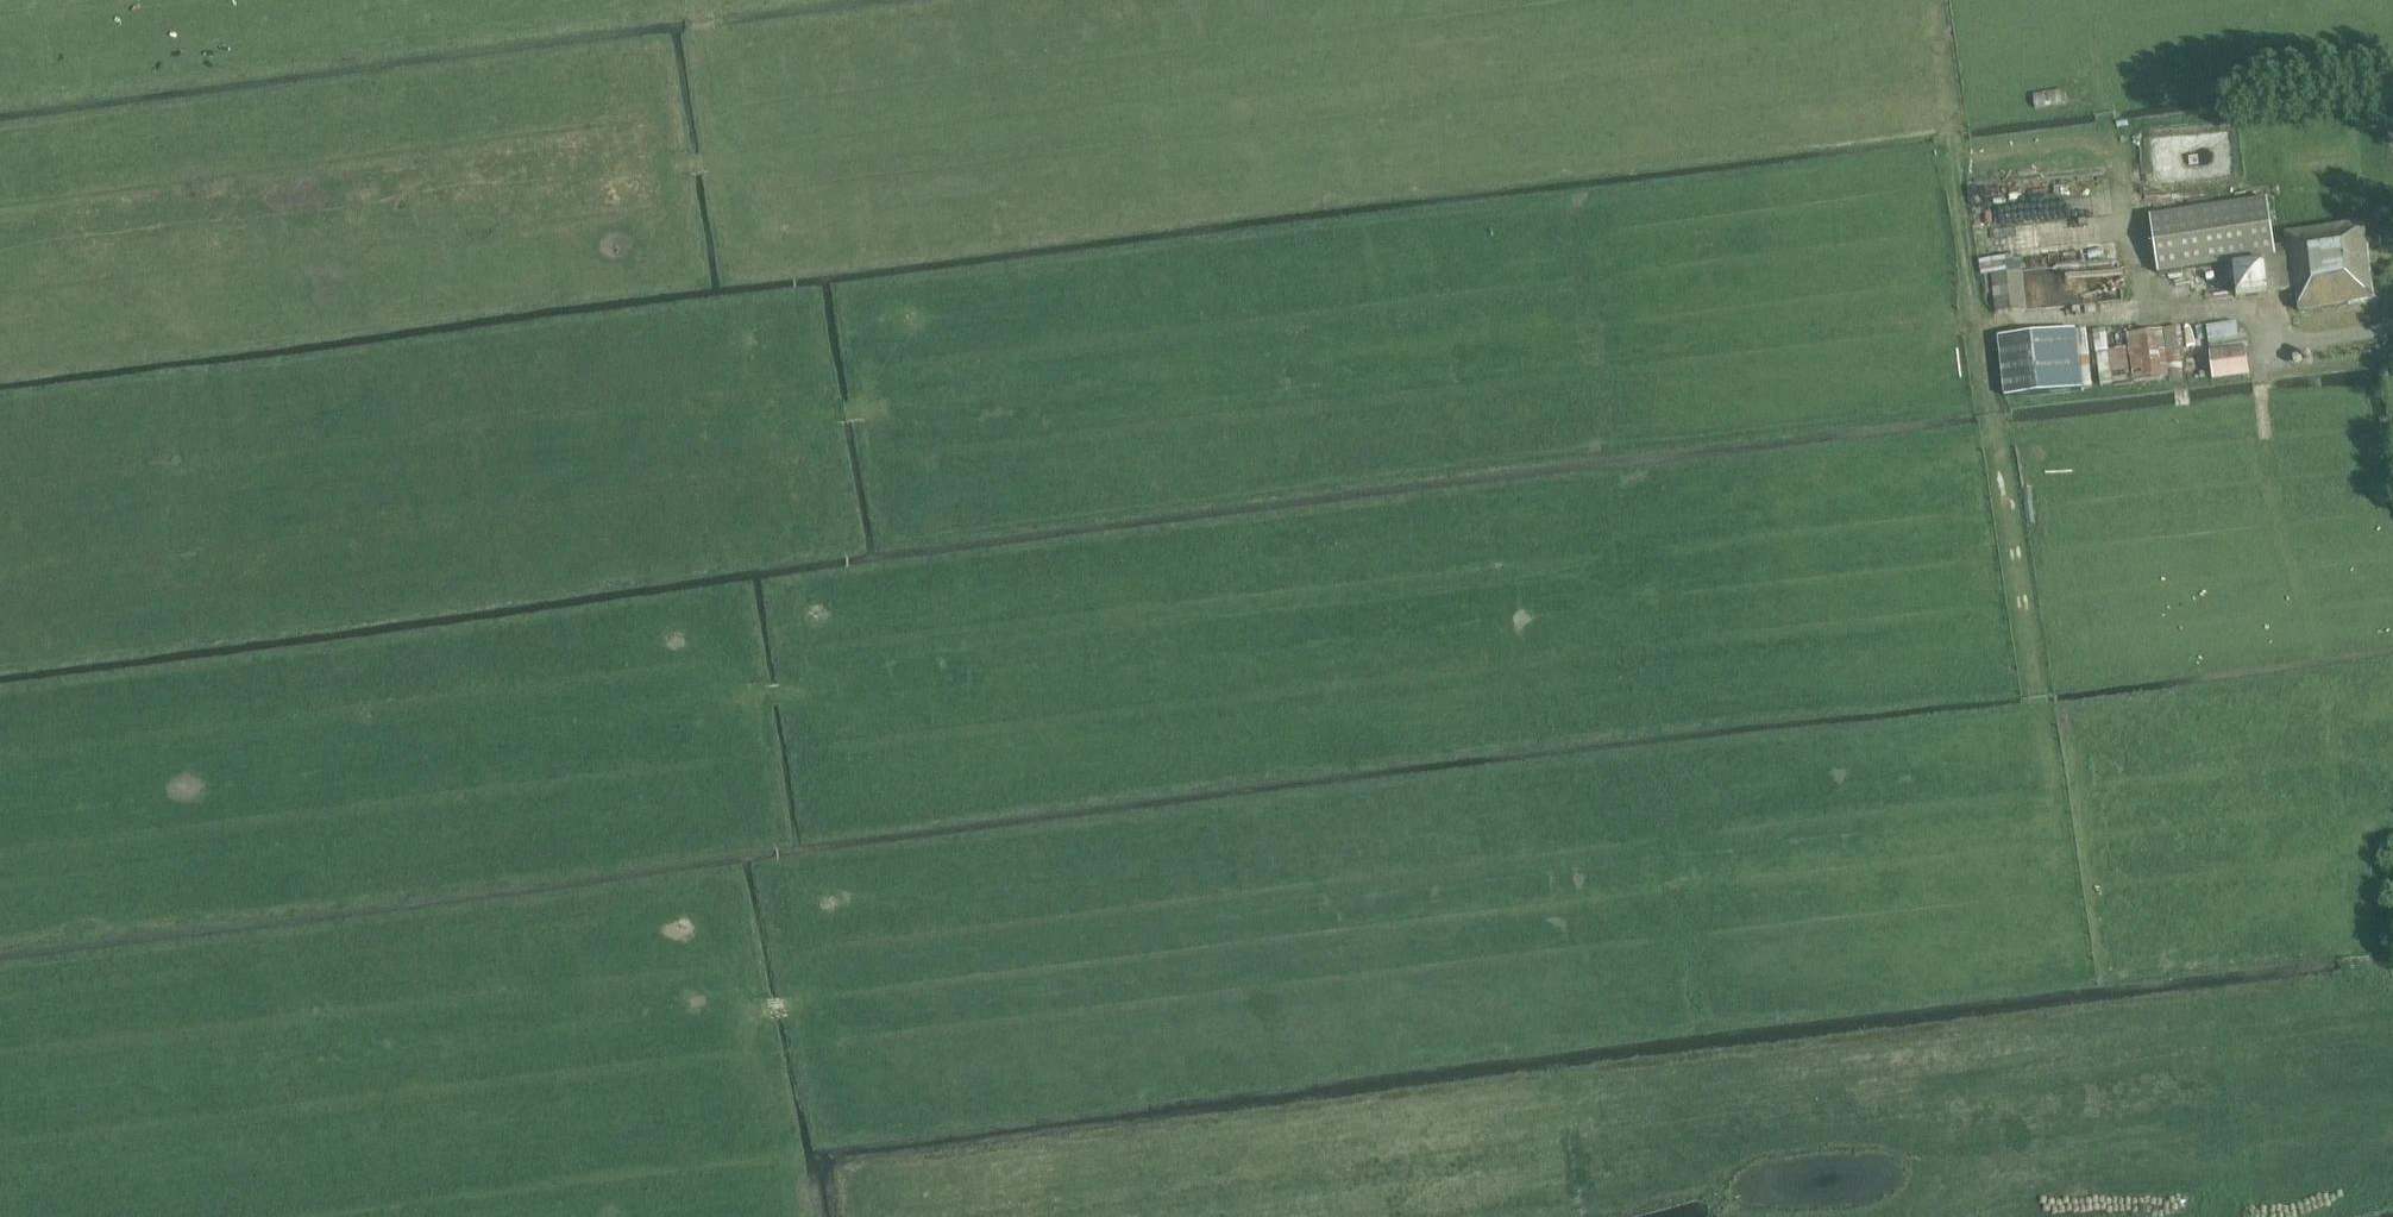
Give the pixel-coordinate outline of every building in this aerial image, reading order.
[(2234,263),(2277,257),(2269,201),(2151,218),(2159,274),(2234,263)] [(2375,301),(2365,225),(2287,235),(2290,255),(2294,291),(2298,290),(2301,312),(2375,301)] [(2277,257),(2234,263),(2239,299),(2294,291),(2290,255),(2277,257)] [(2236,324),(2208,327),(2213,379),(2249,374),(2246,347),(2248,347),(2247,335),(2237,337),(2236,324)]
